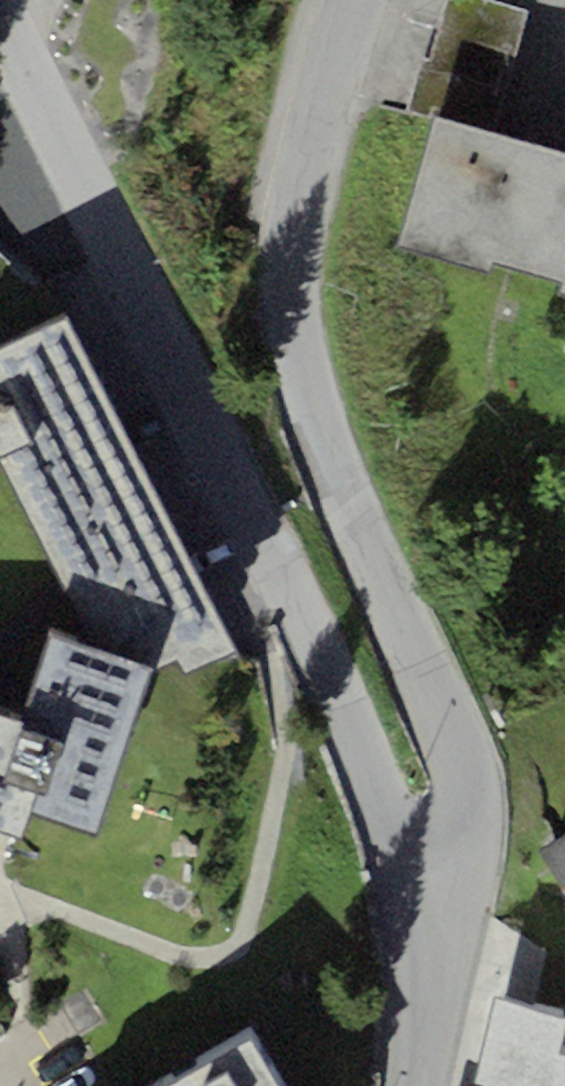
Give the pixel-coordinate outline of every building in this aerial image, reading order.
[(528,10),(489,0),(447,0),(431,60),(421,57),(407,108),(436,116),(495,132),(528,10)] [(495,132),(436,116),(398,242),(485,267),(489,257),(561,278),(558,289),(564,291),(564,153),(495,132)] [(150,665),(157,671),(177,659),(185,672),(236,649),(70,313),(0,347),(0,458),(96,647),(50,632),(21,717),(0,710),(0,824),(23,832),(31,808),(95,829),(150,665)] [(539,850),(564,888),(564,832),(539,850)] [(494,996),(473,1085),(564,1085),(564,1048),(557,1046),(564,1013),(494,996)] [(162,1085),(283,1085),(252,1034),(162,1085)]
